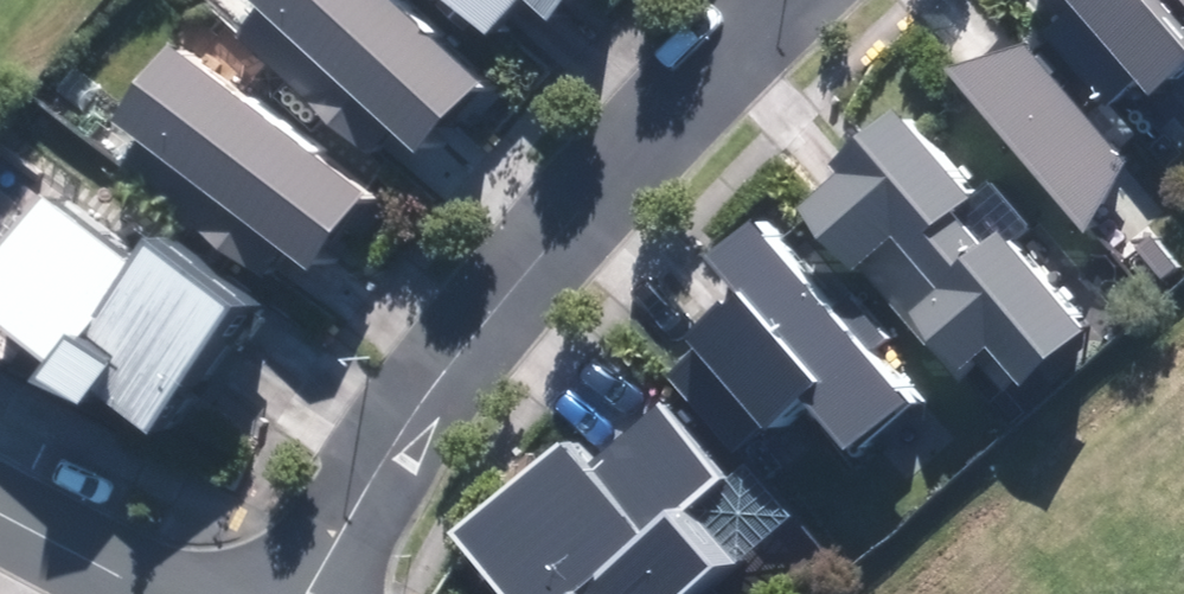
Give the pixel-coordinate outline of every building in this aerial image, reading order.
[(382,0),(237,0),(231,7),(426,180),(496,101),(382,0)] [(541,62),(596,0),(470,0),(541,62)] [(1148,112),(1183,81),(1183,0),(1050,0),(1148,112)] [(1028,48),(949,72),(1091,252),(1118,164),(1028,48)] [(376,218),(180,67),(116,149),(311,300),(376,218)] [(920,119),(820,201),(993,411),(1093,329),(920,119)] [(70,215),(0,306),(0,331),(156,449),(258,315),(168,247),(148,274),(70,215)] [(733,319),(687,356),(763,447),(801,415),(847,470),(908,419),(754,235),(700,280),(733,319)] [(450,559),(480,593),(717,593),(750,566),(707,516),(742,485),(671,404),(609,457),(592,438),(450,559)]
